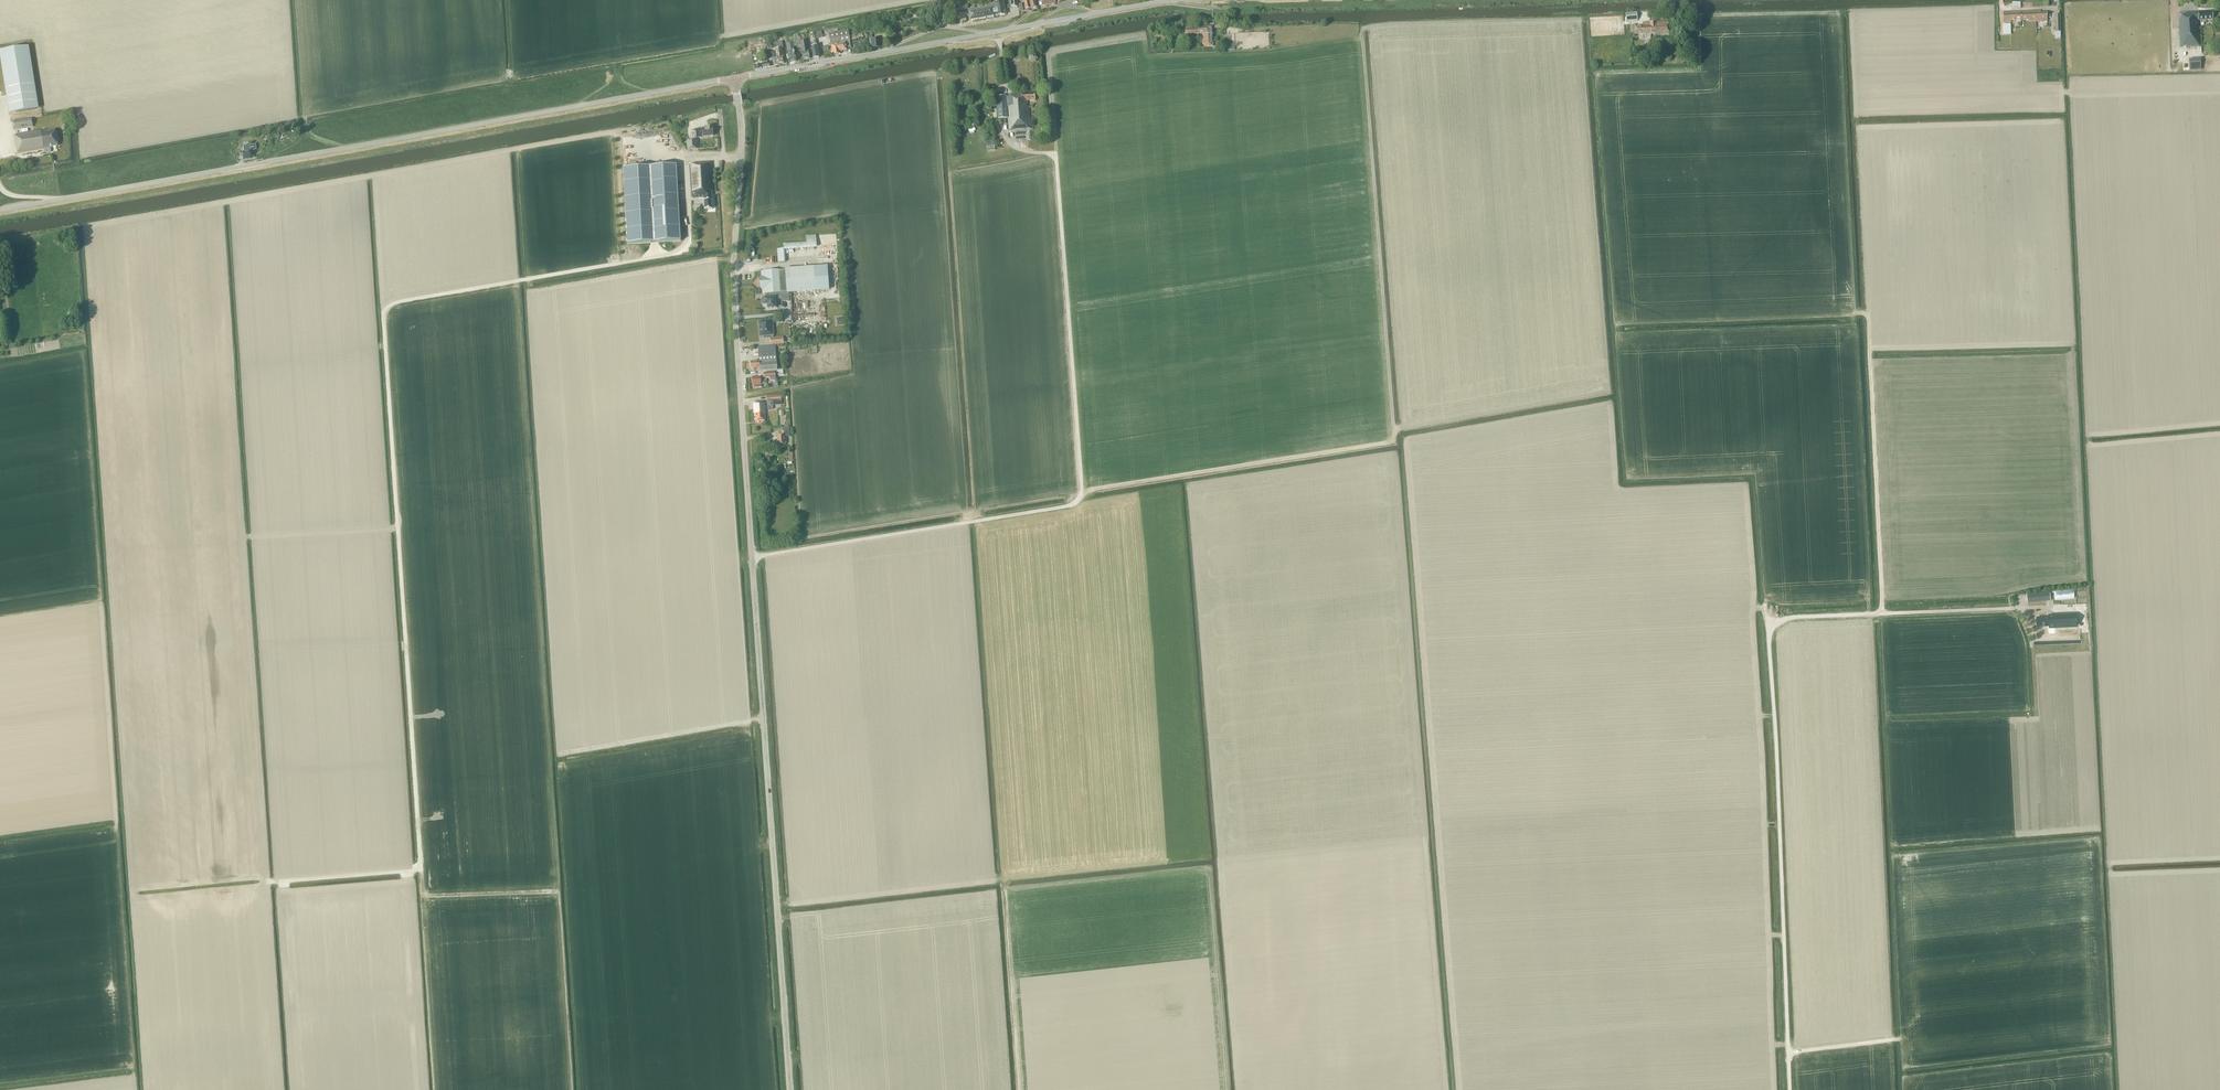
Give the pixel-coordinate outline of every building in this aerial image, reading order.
[(1037,7),(1035,0),(1031,0),(1024,0),(1026,9),(1031,8),(1037,7)] [(997,16),(1005,15),(1003,2),(995,3),(992,4),(989,4),(989,9),(992,8),(994,16),(997,15),(997,16)] [(968,9),(968,10),(969,12),(968,12),(970,21),(978,19),(986,18),(994,16),(992,8),(989,9),(989,4),(985,5),(986,6),(981,7),(981,6),(978,6),(979,8),(974,9),(973,7),(970,8),(971,9),(968,9)] [(957,14),(956,7),(949,8),(951,15),(957,14)] [(2040,12),(2040,11),(2021,12),(2021,20),(2028,20),(2028,21),(2035,21),(2035,22),(2047,21),(2046,12),(2040,12)] [(1638,20),(1637,12),(1626,13),(1626,21),(1638,20)] [(2011,21),(2021,20),(2021,12),(2003,12),(2003,22),(2011,22),(2011,21)] [(2199,46),(2198,20),(2213,19),(2212,12),(2198,12),(2178,13),(2180,47),(2186,46),(2186,47),(2199,46)] [(879,29),(880,33),(889,31),(888,27),(895,26),(894,21),(882,23),(883,28),(879,29)] [(1651,34),(1650,22),(1643,23),(1643,26),(1635,26),(1635,25),(1632,25),(1632,33),(1635,33),(1635,34),(1651,34)] [(1654,35),(1669,35),(1668,22),(1656,22),(1650,22),(1651,34),(1654,34),(1654,35)] [(870,49),(877,47),(875,38),(872,39),(871,32),(874,32),(873,26),(867,28),(870,49)] [(1204,40),(1204,45),(1204,46),(1213,46),(1212,34),(1213,34),(1212,26),(1206,27),(1207,35),(1208,40),(1204,40)] [(1198,34),(1198,27),(1185,28),(1186,35),(1191,35),(1191,34),(1194,34),(1198,34)] [(1204,40),(1208,40),(1207,35),(1206,27),(1198,27),(1198,34),(1199,34),(1203,33),(1203,34),(1202,34),(1202,45),(1204,45),(1204,40)] [(847,51),(846,49),(851,48),(848,31),(829,34),(832,55),(840,54),(840,52),(847,51)] [(793,46),(800,45),(798,35),(793,36),(795,41),(786,43),(788,54),(789,63),(796,62),(794,53),(793,46)] [(800,45),(803,60),(809,59),(806,41),(800,42),(800,45)] [(777,58),(773,59),(774,65),(784,64),(783,57),(782,55),(781,48),(782,48),(782,43),(772,44),(773,49),(775,49),(777,58)] [(9,114),(38,109),(28,47),(0,51),(0,58),(9,114)] [(2190,72),(2201,71),(2200,61),(2189,62),(2190,72)] [(1007,107),(1009,130),(1030,128),(1028,107),(1027,107),(1027,101),(1031,101),(1035,100),(1034,92),(1012,94),(1012,95),(1008,96),(1008,97),(1006,97),(1006,96),(996,97),(998,119),(1008,118),(1007,107)] [(13,130),(33,127),(31,119),(12,122),(13,130)] [(696,138),(713,136),(712,128),(710,128),(704,128),(705,128),(695,129),(696,138)] [(50,147),(57,146),(54,130),(45,132),(44,130),(14,135),(17,154),(44,150),(44,153),(50,152),(50,149),(50,147)] [(687,149),(698,149),(698,140),(687,141),(687,149)] [(244,152),(242,153),(243,160),(251,159),(249,151),(256,150),(256,144),(243,146),(244,152)] [(704,210),(712,209),(712,200),(711,192),(712,192),(711,163),(689,164),(691,199),(704,198),(704,200),(704,210)] [(676,165),(623,168),(627,242),(627,244),(681,241),(679,207),(676,165)] [(777,249),(778,262),(785,262),(785,250),(817,248),(816,235),(806,236),(806,242),(783,244),(783,249),(777,249)] [(812,268),(780,270),(781,292),(781,298),(781,302),(789,302),(789,292),(814,290),(829,289),(828,267),(812,268)] [(778,270),(760,272),(761,294),(765,294),(765,297),(768,297),(768,298),(767,298),(764,299),(764,304),(767,304),(768,308),(768,309),(772,308),(772,307),(775,307),(775,302),(775,299),(781,298),(781,292),(780,270),(778,270)] [(773,335),(772,320),(758,321),(759,326),(760,326),(761,336),(764,336),(764,339),(770,338),(773,338),(773,335)] [(753,372),(777,370),(775,345),(758,347),(759,361),(750,362),(751,368),(753,368),(753,372)] [(766,384),(766,379),(775,378),(775,372),(763,373),(764,379),(760,379),(760,377),(752,378),(752,385),(754,385),(754,387),(754,388),(761,387),(760,385),(761,385),(761,384),(766,384)] [(764,413),(765,413),(764,402),(753,403),(754,414),(755,414),(756,422),(765,421),(764,413)] [(786,444),(786,437),(790,437),(789,427),(782,428),(782,436),(777,436),(778,444),(786,444)] [(2046,592),(2026,594),(2027,603),(2047,601),(2046,592)] [(2037,622),(2037,623),(2037,627),(2042,627),(2045,627),(2049,626),(2049,629),(2054,628),(2076,627),(2076,614),(2053,615),(2048,615),(2048,618),(2037,618),(2037,622)]
